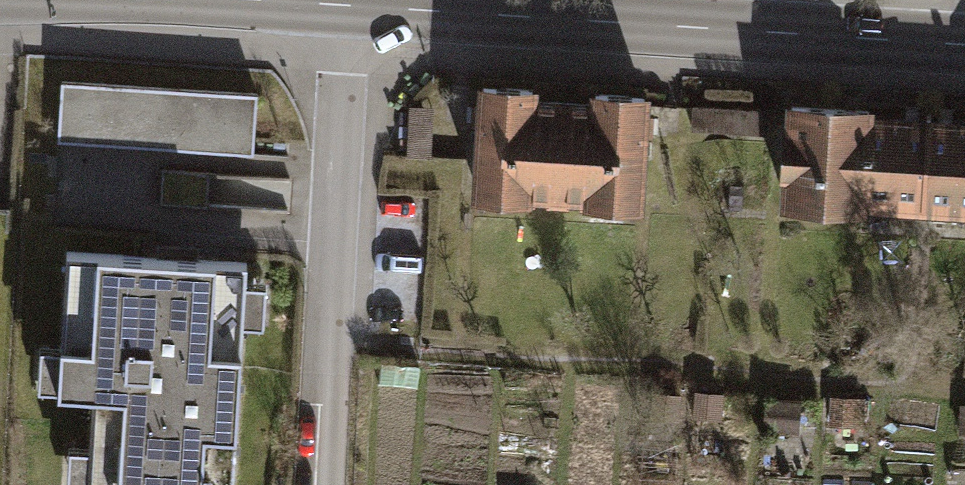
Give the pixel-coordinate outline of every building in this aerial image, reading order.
[(252,150),(255,91),(60,80),(57,139),(252,150)] [(537,88),(474,85),(468,206),(556,211),(562,104),(536,103),(537,88)] [(586,106),(562,104),(556,211),(644,216),(650,96),(587,93),(586,106)] [(870,113),(782,108),(775,218),(864,223),(864,217),(870,123),(870,113)] [(926,126),(870,123),(864,217),(920,220),(926,126)] [(926,126),(920,220),(964,223),(964,128),(926,126)] [(752,186),(732,185),(730,210),(751,211),(752,186)] [(64,249),(56,390),(92,393),(86,484),(232,484),(245,259),(64,249)] [(755,384),(698,382),(696,437),(752,439),(755,384)] [(681,388),(660,387),(658,423),(680,424),(681,388)] [(943,410),(897,407),(895,439),(941,442),(943,410)]
